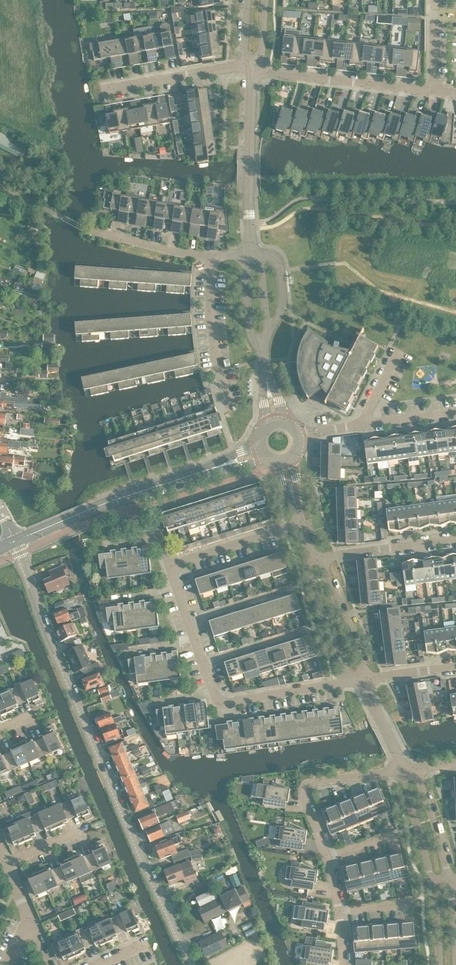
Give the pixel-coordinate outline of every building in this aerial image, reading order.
[(185,5),(171,7),(172,13),(186,12),(185,5)] [(409,6),(409,14),(417,15),(417,7),(409,6)] [(195,14),(197,25),(215,22),(214,11),(195,14)] [(407,32),(408,18),(398,17),(397,31),(407,32)] [(408,18),(408,24),(408,29),(420,30),(420,19),(408,18)] [(197,25),(198,36),(217,33),(215,22),(197,25)] [(154,30),(152,30),(155,50),(156,49),(164,48),(166,49),(168,59),(174,57),(175,58),(170,24),(160,26),(161,33),(155,34),(154,30)] [(297,59),(300,31),(285,29),(282,53),(290,53),(290,58),(297,59)] [(150,34),(135,37),(137,53),(138,53),(146,51),(148,52),(150,62),(157,60),(157,62),(158,61),(156,49),(155,50),(152,30),(150,30),(150,34)] [(305,55),(313,56),(315,39),(301,37),(302,32),(300,31),(297,59),(305,59),(305,55)] [(198,36),(200,46),(218,44),(217,33),(198,36)] [(120,56),(116,36),(111,37),(111,41),(99,43),(98,43),(98,44),(92,45),(94,60),(111,57),(113,59),(114,68),(121,67),(121,68),(122,68),(120,56)] [(118,36),(116,36),(120,56),(128,54),(130,56),(132,65),(139,64),(139,65),(140,64),(138,53),(137,53),(135,37),(119,40),(118,36)] [(319,61),(327,62),(330,36),(328,36),(328,40),(315,39),(313,56),(320,57),(319,61)] [(335,59),(342,59),(344,42),(331,40),(332,36),(330,36),(327,62),(335,63),(335,59)] [(349,64),(357,65),(360,39),(358,39),(358,43),(344,42),(342,59),(350,60),(349,64)] [(365,62),(372,63),(374,45),(361,44),(361,39),(360,39),(357,65),(365,66),(365,62)] [(379,68),(387,68),(390,43),(388,42),(387,47),(374,45),(372,63),(379,63),(379,68)] [(395,65),(402,66),(404,49),(391,47),(391,43),(390,43),(387,68),(394,69),(395,65)] [(218,44),(200,46),(201,59),(215,57),(215,54),(218,53),(218,54),(219,53),(218,44)] [(404,49),(402,66),(409,67),(409,71),(417,72),(419,50),(419,46),(418,46),(417,50),(404,49)] [(187,92),(189,103),(207,100),(207,97),(209,96),(208,90),(206,90),(206,89),(187,92)] [(207,100),(189,103),(190,114),(209,111),(208,107),(210,107),(209,101),(207,101),(207,100)] [(158,103),(151,104),(155,130),(157,130),(156,125),(170,123),(167,106),(159,107),(158,103)] [(144,110),(137,111),(140,128),(153,126),(154,130),(155,130),(151,104),(143,106),(144,110)] [(284,134),(290,136),(299,108),(293,106),(291,110),(283,108),(281,113),(274,111),(273,126),(273,125),(277,126),(276,129),(284,132),(284,134)] [(299,135),(305,137),(314,108),(308,106),(307,111),(299,109),(299,108),(290,136),(292,130),(300,132),(299,135)] [(315,135),(321,137),(330,109),(323,107),(322,112),(314,109),(315,108),(314,108),(305,137),(306,137),(308,131),(315,133),(315,135)] [(129,108),(121,109),(126,135),(127,135),(127,130),(140,128),(137,111),(130,112),(129,108)] [(330,136),(336,138),(345,110),(339,108),(337,112),(330,110),(330,109),(321,137),(323,131),(331,134),(330,136)] [(126,135),(121,109),(114,111),(114,115),(107,116),(110,133),(123,131),(124,135),(126,135)] [(346,137),(352,139),(361,111),(354,109),(353,113),(345,111),(346,110),(345,110),(336,138),(337,138),(339,132),(346,135),(346,137)] [(361,138),(367,140),(376,111),(370,109),(368,114),(361,111),(352,139),(354,133),(362,135),(361,138)] [(376,138),(383,140),(392,112),(385,110),(384,115),(376,112),(377,111),(376,111),(367,140),(368,140),(370,134),(377,136),(376,138)] [(190,114),(192,124),(210,121),(209,111),(190,114)] [(392,139),(398,141),(407,113),(401,111),(399,115),(392,113),(392,112),(383,140),(385,134),(393,137),(392,139)] [(438,113),(429,142),(430,143),(432,135),(440,137),(439,140),(452,144),(455,113),(454,113),(448,111),(446,116),(438,113)] [(408,140),(414,142),(423,114),(416,112),(415,116),(407,114),(408,113),(407,113),(398,141),(399,141),(401,135),(408,138),(408,140)] [(423,141),(429,142),(438,113),(438,114),(432,112),(430,117),(423,114),(414,142),(416,136),(424,138),(423,141)] [(192,124),(193,135),(212,132),(210,121),(192,124)] [(193,135),(195,146),(213,143),(212,132),(193,135)] [(213,143),(195,146),(197,158),(208,157),(207,154),(214,153),(215,153),(214,150),(216,150),(215,143),(214,144),(213,143)] [(133,185),(134,177),(128,176),(127,181),(126,190),(132,191),(133,185)] [(127,224),(129,212),(128,212),(132,193),(126,192),(126,196),(113,194),(113,193),(113,194),(106,193),(103,208),(120,211),(121,213),(119,222),(126,223),(126,224),(127,224)] [(144,227),(147,216),(146,216),(149,200),(133,197),(134,193),(132,193),(128,212),(129,212),(137,214),(139,216),(137,225),(144,226),(144,227)] [(162,231),(164,219),(168,199),(168,196),(162,195),(161,202),(149,200),(146,216),(147,216),(155,217),(156,219),(155,228),(162,230),(161,231),(162,231)] [(180,234),(182,222),(185,207),(169,204),(170,200),(168,199),(164,219),(173,220),(174,222),(173,232),(179,233),(179,234),(180,234)] [(198,237),(200,225),(203,206),(201,205),(200,210),(185,207),(182,222),(191,224),(192,226),(190,235),(197,236),(197,237),(198,237)] [(221,208),(203,205),(203,206),(200,225),(209,227),(210,229),(208,238),(215,239),(215,240),(216,240),(218,229),(226,230),(225,214),(221,213),(221,208)] [(31,228),(28,234),(39,238),(41,232),(31,228)] [(80,286),(89,287),(90,268),(81,267),(81,269),(76,269),(76,266),(75,266),(75,279),(81,279),(80,286)] [(98,280),(104,281),(104,271),(99,270),(99,268),(90,268),(89,287),(98,288),(98,280)] [(109,288),(118,289),(119,270),(110,269),(110,271),(104,271),(104,281),(109,281),(109,288)] [(127,282),(132,283),(133,273),(127,272),(128,270),(119,270),(118,289),(126,289),(127,282)] [(35,277),(43,280),(45,274),(37,271),(35,277)] [(138,290),(146,291),(148,272),(139,271),(139,273),(133,273),(132,283),(138,283),(138,290)] [(156,284),(161,285),(162,275),(156,274),(156,272),(148,272),(146,291),(155,291),(156,284)] [(166,292),(175,293),(176,273),(168,273),(167,275),(162,275),(161,285),(167,285),(166,292)] [(176,273),(175,293),(184,293),(184,286),(191,287),(191,274),(190,274),(190,277),(185,276),(185,274),(176,273)] [(35,277),(32,284),(40,286),(43,280),(35,277)] [(16,283),(14,290),(23,293),(23,292),(34,295),(36,290),(31,288),(16,283)] [(32,284),(31,288),(36,290),(44,292),(45,288),(32,284)] [(184,315),(176,315),(177,334),(186,334),(185,327),(192,326),(191,314),(189,314),(190,316),(185,317),(184,315)] [(167,318),(162,318),(162,328),(168,328),(168,335),(177,334),(176,315),(167,316),(167,318)] [(138,320),(133,321),(134,330),(139,330),(140,337),(148,337),(147,317),(138,318),(138,320)] [(156,317),(147,317),(148,337),(157,336),(157,329),(162,328),(162,318),(156,319),(156,317)] [(110,322),(104,323),(105,333),(110,332),(111,339),(120,339),(118,319),(109,320),(110,322)] [(127,319),(118,319),(120,339),(128,338),(128,331),(134,330),(133,321),(127,321),(127,319)] [(98,321),(90,322),(91,341),(100,340),(99,333),(105,333),(104,323),(98,323),(98,321)] [(91,341),(90,322),(81,322),(81,324),(76,325),(76,322),(75,322),(76,335),(82,334),(82,341),(91,341)] [(303,388),(303,389),(304,391),(305,394),(306,396),(308,399),(322,389),(324,391),(321,393),(325,397),(327,394),(329,396),(325,404),(326,404),(327,401),(342,408),(345,402),(349,403),(356,390),(352,388),(356,381),(360,382),(378,347),(360,337),(364,330),(363,330),(351,353),(338,350),(339,344),(335,343),(334,349),(326,347),(327,346),(328,345),(312,333),(312,334),(306,344),(303,342),(301,345),(300,348),(299,350),(298,353),(303,354),(302,365),(298,365),(298,366),(298,369),(298,371),(298,374),(298,377),(303,376),(307,386),(303,388)] [(189,355),(180,357),(184,375),(193,374),(191,367),(198,365),(195,353),(194,353),(194,356),(189,357),(189,355)] [(172,361),(167,362),(169,372),(174,370),(176,377),(184,375),(180,357),(172,359),(172,361)] [(161,361),(152,363),(156,382),(165,380),(163,373),(169,372),(167,362),(161,363),(161,361)] [(144,367),(138,368),(141,378),(146,376),(148,383),(156,382),(152,363),(143,365),(144,367)] [(132,367),(124,369),(128,388),(137,386),(135,379),(141,378),(138,368),(133,369),(132,367)] [(116,373),(110,374),(112,384),(118,383),(119,390),(128,388),(124,369),(115,371),(116,373)] [(104,373),(96,375),(100,394),(108,392),(107,385),(112,384),(110,374),(105,375),(104,373)] [(100,394),(96,375),(87,377),(88,379),(83,380),(82,378),(81,378),(84,390),(90,389),(91,396),(100,394)] [(2,409),(3,405),(40,408),(41,404),(0,401),(0,409),(2,409)] [(208,407),(205,408),(213,435),(219,434),(217,429),(222,427),(215,404),(208,407)] [(203,412),(196,414),(202,434),(207,432),(208,437),(213,435),(205,408),(202,409),(203,412)] [(11,426),(12,415),(0,413),(0,425),(11,426)] [(189,413),(185,414),(194,441),(199,440),(198,435),(202,434),(196,414),(190,416),(189,413)] [(184,418),(177,420),(183,440),(187,438),(189,443),(194,441),(185,414),(183,415),(184,418)] [(169,419),(166,421),(175,448),(180,446),(178,441),(183,440),(177,420),(170,422),(169,419)] [(164,424),(157,426),(163,446),(168,444),(169,449),(175,448),(166,421),(163,421),(164,424)] [(10,427),(4,426),(3,428),(0,427),(0,439),(2,439),(3,432),(9,433),(10,427)] [(150,426),(147,427),(155,454),(160,452),(159,447),(163,446),(157,426),(151,428),(150,426)] [(455,426),(445,430),(448,452),(449,458),(455,457),(455,433),(455,426)] [(34,429),(20,427),(19,434),(33,436),(34,429)] [(145,430),(138,433),(144,452),(148,451),(150,455),(155,454),(147,427),(144,427),(145,430)] [(431,455),(438,454),(435,429),(425,433),(428,455),(431,455)] [(445,453),(448,452),(445,430),(435,429),(438,454),(446,453),(445,453)] [(130,432),(127,433),(136,460),(141,458),(140,453),(144,452),(138,433),(131,435),(130,432)] [(411,458),(418,457),(415,432),(405,436),(408,458),(411,457),(411,458)] [(425,455),(428,455),(425,433),(415,432),(418,457),(425,456),(425,455)] [(118,439),(124,458),(129,457),(130,462),(136,460),(127,433),(124,434),(125,437),(118,439)] [(391,460),(398,459),(395,435),(385,439),(388,460),(391,460)] [(405,458),(408,458),(405,436),(395,435),(398,459),(405,458)] [(371,463),(378,462),(374,437),(364,442),(367,463),(370,463),(371,463)] [(385,461),(388,460),(385,439),(374,437),(378,462),(385,461)] [(114,461),(124,458),(118,439),(108,442),(110,448),(107,449),(109,458),(113,457),(114,461)] [(7,454),(7,447),(20,449),(21,442),(8,440),(8,442),(0,441),(0,453),(7,454)] [(322,443),(322,456),(340,456),(341,445),(333,445),(333,443),(322,443)] [(14,458),(0,456),(0,468),(12,469),(13,464),(24,466),(25,457),(14,456),(14,458)] [(322,456),(321,467),(340,467),(340,456),(322,456)] [(340,467),(321,467),(321,476),(329,477),(329,479),(340,480),(340,467)] [(250,486),(257,510),(267,507),(260,483),(259,483),(250,486)] [(250,486),(240,489),(247,512),(257,509),(257,510),(250,486)] [(337,488),(337,499),(356,499),(356,488),(337,488)] [(240,489),(230,492),(238,515),(247,512),(240,489)] [(230,492),(221,495),(228,517),(228,518),(238,515),(230,492)] [(221,495),(211,498),(218,520),(228,517),(221,495)] [(211,498),(201,501),(208,523),(218,520),(211,498)] [(337,499),(338,510),(356,509),(356,499),(337,499)] [(447,501),(450,522),(455,523),(455,499),(450,500),(447,501)] [(192,504),(199,527),(209,524),(208,523),(201,501),(192,504)] [(444,501),(437,502),(440,526),(450,522),(447,501),(444,501)] [(430,503),(427,503),(430,525),(440,526),(437,502),(430,503)] [(424,503),(417,504),(420,529),(430,525),(427,503),(424,504),(424,503)] [(192,504),(182,507),(189,530),(199,527),(192,504)] [(410,506),(407,506),(410,528),(420,529),(417,504),(409,505),(410,506)] [(396,507),(400,532),(410,528),(407,506),(404,506),(396,507)] [(182,507),(172,510),(178,528),(187,525),(189,531),(189,530),(182,507)] [(389,531),(400,532),(396,507),(389,508),(386,509),(389,530),(389,531)] [(338,510),(338,521),(357,520),(356,509),(338,510)] [(178,528),(172,510),(163,513),(162,513),(168,532),(168,531),(178,528)] [(271,518),(261,522),(263,527),(273,524),(271,518)] [(338,521),(339,532),(357,531),(357,520),(338,521)] [(261,522),(251,525),(253,530),(263,527),(261,522)] [(251,525),(242,528),(243,533),(253,530),(251,525)] [(242,528),(232,531),(233,536),(243,533),(242,528)] [(232,531),(222,534),(224,539),(233,536),(232,531)] [(357,531),(339,532),(339,541),(346,541),(346,544),(358,543),(364,543),(363,531),(357,531)] [(222,534),(212,537),(214,542),(224,539),(222,534)] [(212,537),(203,540),(204,545),(214,542),(212,537)] [(203,540),(193,543),(195,548),(204,545),(203,540)] [(193,543),(183,546),(185,551),(195,548),(193,543)] [(137,547),(140,572),(141,572),(150,570),(150,571),(151,571),(148,546),(142,546),(143,549),(137,550),(137,547)] [(185,551),(183,546),(173,549),(175,554),(185,551)] [(126,549),(129,574),(130,574),(130,573),(139,572),(140,572),(137,547),(132,548),(132,551),(127,551),(126,549)] [(116,550),(115,550),(119,575),(129,573),(129,574),(126,549),(121,549),(121,552),(116,553),(116,550)] [(119,575),(115,550),(110,551),(111,553),(99,555),(100,569),(101,569),(101,568),(106,567),(108,577),(109,577),(109,576),(118,575),(118,576),(119,575)] [(282,552),(267,557),(272,572),(271,573),(273,577),(288,573),(282,552)] [(455,579),(455,578),(453,554),(443,558),(446,580),(449,579),(449,580),(455,579)] [(267,557),(253,561),(257,577),(271,573),(272,572),(267,557)] [(429,582),(436,581),(433,557),(423,561),(426,583),(429,582)] [(443,580),(446,580),(443,558),(433,557),(436,581),(443,580)] [(357,561),(359,572),(377,570),(376,559),(357,561)] [(409,585),(416,584),(412,559),(402,564),(405,585),(408,585),(409,585)] [(423,583),(426,583),(423,561),(412,559),(416,584),(423,583)] [(253,561),(238,566),(243,581),(257,577),(253,561)] [(47,583),(45,584),(49,592),(56,589),(57,590),(64,588),(63,586),(69,584),(65,573),(68,572),(65,565),(53,570),(55,576),(45,580),(47,583)] [(238,566),(224,570),(229,586),(243,581),(238,566)] [(224,570),(210,575),(215,590),(229,586),(224,570)] [(359,572),(360,583),(378,581),(377,570),(359,572)] [(215,590),(210,575),(195,579),(200,595),(215,590)] [(360,583),(361,594),(379,592),(378,581),(360,583)] [(379,592),(361,594),(362,603),(369,603),(369,605),(379,604),(381,604),(387,604),(385,591),(379,592)] [(296,594),(281,599),(286,614),(301,610),(296,594)] [(145,601),(144,601),(148,626),(158,624),(158,625),(159,625),(155,599),(150,600),(150,603),(145,603),(145,601)] [(281,599),(267,603),(271,619),(286,614),(281,599)] [(54,604),(56,610),(66,606),(63,601),(54,604)] [(134,602),(137,628),(138,628),(138,627),(147,626),(148,626),(144,601),(139,601),(140,604),(134,605),(134,602)] [(123,603),(123,604),(126,629),(127,629),(127,628),(136,627),(136,628),(137,628),(134,602),(129,603),(129,605),(124,606),(123,603)] [(267,603),(252,607),(257,623),(271,619),(267,603)] [(126,629),(123,604),(118,604),(118,607),(106,608),(108,622),(109,622),(109,621),(114,621),(115,630),(116,630),(126,628),(126,629)] [(252,607),(238,612),(243,628),(257,623),(252,607)] [(53,613),(54,615),(54,617),(54,619),(56,619),(58,625),(70,620),(71,622),(80,618),(77,612),(69,615),(66,608),(53,613)] [(83,608),(77,610),(77,612),(80,618),(85,616),(83,608)] [(380,611),(382,622),(400,620),(399,609),(380,611)] [(238,612),(224,616),(229,632),(243,628),(238,612)] [(229,632),(224,616),(209,621),(214,637),(229,632)] [(382,622),(383,633),(402,630),(400,620),(382,622)] [(55,631),(61,642),(65,640),(69,649),(76,645),(74,641),(72,637),(78,634),(72,623),(55,631)] [(283,626),(276,628),(278,634),(284,632),(283,626)] [(444,628),(447,650),(455,651),(455,638),(454,626),(447,627),(447,628),(444,628)] [(434,629),(438,654),(447,650),(444,628),(441,628),(434,629)] [(427,653),(438,654),(434,629),(427,630),(424,631),(427,652),(427,653)] [(383,633),(385,644),(403,641),(402,630),(383,633)] [(311,635),(296,640),(302,660),(317,656),(311,635)] [(296,640),(282,644),(288,665),(302,660),(296,640)] [(386,654),(405,652),(403,641),(385,644),(383,644),(383,651),(386,651),(386,654)] [(282,644),(268,649),(274,669),(288,665),(282,644)] [(67,652),(76,672),(84,669),(86,675),(101,669),(98,662),(91,665),(82,645),(67,652)] [(253,653),(258,669),(260,674),(274,669),(268,649),(253,653)] [(167,652),(166,652),(170,678),(170,677),(180,676),(181,676),(177,651),(172,651),(172,654),(167,655),(167,652)] [(156,654),(155,654),(159,679),(159,678),(169,677),(169,678),(170,678),(166,652),(161,653),(162,655),(156,656),(156,654)] [(405,652),(386,654),(387,664),(395,663),(395,666),(406,664),(405,652)] [(11,653),(5,656),(8,662),(14,659),(11,653)] [(253,653),(239,658),(244,673),(258,669),(253,653)] [(145,655),(148,681),(149,681),(149,680),(158,679),(159,679),(155,654),(151,654),(151,657),(146,658),(145,655)] [(148,681),(145,655),(140,656),(140,658),(128,660),(130,674),(131,674),(131,673),(136,672),(137,682),(138,682),(138,681),(148,680),(148,681)] [(244,673),(239,658),(224,662),(229,678),(244,673)] [(312,674),(314,679),(324,677),(322,671),(312,674)] [(82,679),(86,690),(98,685),(99,687),(104,685),(99,672),(82,679)] [(21,682),(15,685),(21,699),(26,697),(29,703),(29,702),(33,701),(33,702),(35,701),(36,706),(44,702),(39,692),(37,692),(32,680),(22,685),(21,682)] [(409,697),(428,693),(433,692),(431,681),(407,686),(409,697)] [(248,683),(234,687),(235,692),(250,688),(248,683)] [(0,694),(0,695),(8,713),(15,710),(14,710),(14,709),(18,707),(16,702),(21,699),(15,685),(14,685),(16,687),(11,690),(11,689),(0,694)] [(97,689),(99,695),(110,691),(108,685),(97,689)] [(100,696),(102,701),(111,697),(109,692),(100,696)] [(409,697),(412,708),(430,704),(428,693),(409,697)] [(195,702),(198,728),(199,728),(198,727),(208,726),(208,727),(209,726),(206,701),(200,702),(201,704),(195,705),(195,702)] [(184,704),(187,729),(188,729),(197,727),(198,728),(195,702),(190,703),(190,706),(185,706),(184,704)] [(150,703),(139,705),(144,712),(151,711),(150,703)] [(174,705),(173,705),(177,731),(177,730),(187,729),(184,704),(179,705),(179,707),(174,708),(174,705)] [(430,704),(412,708),(414,717),(421,716),(421,718),(432,716),(430,704)] [(177,731),(173,705),(168,706),(169,708),(157,710),(158,724),(159,724),(159,723),(164,722),(166,732),(167,732),(166,731),(176,730),(176,731),(177,731)] [(329,708),(328,708),(332,733),(332,732),(342,731),(342,732),(343,732),(339,706),(334,707),(334,710),(329,710),(329,708)] [(318,709),(321,735),(322,735),(322,734),(331,733),(332,733),(328,708),(323,708),(323,711),(318,712),(318,709)] [(307,711),(310,736),(311,736),(311,735),(320,734),(321,735),(318,709),(312,710),(313,712),(308,713),(307,711)] [(296,712),(300,738),(300,737),(310,736),(307,711),(302,711),(302,714),(297,715),(296,712)] [(110,712),(96,717),(100,728),(114,723),(114,725),(116,724),(126,720),(125,716),(122,717),(121,715),(113,718),(110,712)] [(286,713),(286,714),(289,739),(290,739),(290,738),(299,737),(299,738),(300,738),(296,712),(291,713),(291,715),(286,716),(286,713)] [(275,715),(278,740),(279,740),(288,738),(288,739),(289,739),(286,714),(280,714),(281,717),(275,717),(275,715)] [(264,716),(268,742),(268,741),(278,740),(278,741),(278,740),(275,715),(270,716),(270,718),(265,719),(264,716)] [(254,718),(253,718),(257,743),(258,743),(257,743),(267,741),(267,742),(268,742),(264,716),(259,717),(259,720),(254,720),(254,718)] [(243,719),(246,745),(247,745),(247,744),(256,743),(257,743),(253,718),(248,719),(249,721),(243,722),(243,719)] [(232,721),(236,746),(246,744),(246,745),(243,719),(238,720),(238,723),(233,723),(232,721)] [(236,746),(232,721),(227,721),(227,724),(215,726),(217,740),(218,739),(223,738),(224,748),(225,748),(225,747),(235,746),(236,746)] [(102,730),(106,741),(123,734),(121,728),(118,730),(116,724),(114,725),(102,730)] [(45,741),(40,743),(46,758),(47,758),(45,755),(50,753),(62,748),(56,736),(58,735),(53,725),(46,728),(48,732),(46,732),(47,733),(47,734),(43,735),(45,741)] [(28,740),(21,743),(29,762),(39,758),(40,760),(46,758),(40,743),(35,745),(33,740),(32,740),(28,742),(28,741),(28,740)] [(109,748),(113,758),(127,753),(122,742),(109,748)] [(13,755),(8,757),(13,769),(18,767),(29,762),(21,743),(14,746),(15,747),(11,749),(13,755)] [(113,758),(118,769),(131,763),(127,753),(113,758)] [(8,771),(13,769),(8,757),(3,759),(1,754),(0,754),(0,775),(8,771)] [(118,769),(122,780),(135,774),(131,763),(118,769)] [(122,780),(127,790),(144,783),(142,780),(138,781),(135,774),(122,780)] [(242,776),(241,781),(253,783),(254,775),(242,776)] [(251,796),(259,798),(266,799),(265,805),(264,804),(264,805),(287,809),(287,808),(285,808),(287,797),(289,798),(290,789),(284,788),(284,787),(273,782),(274,781),(273,781),(272,786),(253,783),(251,796)] [(127,790),(131,801),(144,795),(142,789),(145,787),(144,783),(127,790)] [(363,793),(364,795),(373,817),(374,817),(373,816),(389,810),(390,810),(386,799),(383,800),(379,789),(369,793),(369,791),(363,793)] [(144,795),(131,801),(135,812),(149,806),(149,807),(154,805),(149,793),(144,795)] [(71,800),(66,802),(71,814),(76,812),(78,817),(79,817),(82,815),(83,816),(83,817),(84,816),(86,820),(93,817),(89,806),(87,807),(82,795),(71,800)] [(349,799),(350,801),(351,801),(360,823),(359,822),(373,816),(373,817),(364,795),(356,799),(355,796),(349,799)] [(139,819),(143,829),(159,823),(157,817),(174,810),(178,807),(176,799),(152,810),(153,813),(139,819)] [(335,804),(336,806),(337,806),(346,828),(346,827),(359,822),(359,823),(360,823),(351,801),(350,801),(345,803),(344,801),(335,804)] [(60,804),(50,809),(58,828),(64,825),(64,824),(64,823),(67,822),(68,822),(66,816),(71,814),(66,802),(60,804)] [(332,834),(332,833),(345,828),(345,829),(346,828),(337,806),(336,806),(331,809),(330,806),(321,810),(331,834),(332,834)] [(37,809),(32,811),(39,828),(44,826),(46,831),(47,831),(51,829),(51,830),(51,831),(58,828),(50,809),(39,814),(37,809)] [(32,811),(16,818),(26,841),(32,839),(32,838),(32,837),(35,836),(36,836),(34,830),(39,828),(32,811)] [(176,816),(179,823),(191,818),(188,811),(176,816)] [(16,818),(0,825),(0,826),(7,842),(12,839),(14,845),(15,845),(19,843),(19,844),(26,841),(16,818)] [(170,821),(162,824),(146,831),(151,842),(164,836),(162,830),(172,825),(170,821)] [(279,826),(276,839),(283,840),(282,846),(281,846),(281,847),(304,850),(302,849),(304,839),(306,839),(307,830),(301,829),(301,828),(291,824),(291,822),(290,822),(289,828),(279,826)] [(155,844),(158,851),(157,853),(159,857),(161,859),(171,855),(174,861),(179,859),(191,854),(188,848),(177,852),(174,845),(183,841),(180,835),(155,844)] [(95,856),(90,858),(95,870),(100,868),(111,863),(106,851),(108,850),(103,839),(96,842),(97,846),(96,847),(96,848),(97,848),(93,850),(92,850),(95,856)] [(77,855),(71,858),(79,877),(90,872),(95,870),(90,858),(85,860),(82,855),(78,857),(78,856),(77,855)] [(385,856),(386,858),(392,882),(392,881),(409,877),(410,877),(407,866),(404,866),(401,855),(392,857),(391,855),(385,856)] [(63,869),(58,872),(64,886),(70,884),(69,881),(79,877),(71,858),(64,861),(65,862),(61,864),(60,864),(63,869)] [(371,860),(371,862),(372,862),(377,885),(378,885),(377,884),(391,881),(392,882),(386,858),(377,861),(377,858),(371,860)] [(184,878),(186,884),(197,880),(190,861),(165,870),(170,884),(184,878)] [(290,866),(287,879),(294,880),(293,886),(292,886),(292,887),(315,890),(313,889),(314,883),(315,884),(316,884),(316,883),(317,879),(318,870),(312,869),(312,868),(302,864),(302,862),(301,862),(301,863),(292,861),(291,866),(290,866)] [(356,863),(357,865),(363,889),(363,888),(377,884),(377,885),(372,862),(371,862),(363,864),(362,862),(356,863)] [(357,865),(348,867),(347,865),(342,867),(348,892),(348,891),(362,888),(362,889),(363,889),(357,865)] [(45,869),(39,872),(47,891),(58,886),(63,884),(64,886),(58,872),(53,874),(50,868),(50,869),(46,870),(45,869)] [(47,891),(39,872),(32,875),(33,875),(33,876),(29,878),(31,883),(26,886),(31,898),(36,895),(47,891)] [(106,884),(109,891),(116,887),(114,881),(106,884)] [(198,909),(204,922),(228,911),(242,904),(250,900),(243,886),(235,890),(221,897),(198,909)] [(87,894),(74,897),(75,903),(89,900),(87,894)] [(300,906),(298,919),(305,920),(304,926),(303,926),(303,927),(326,930),(324,929),(326,919),(328,919),(329,910),(326,910),(326,906),(327,906),(328,905),(303,901),(302,906),(300,906)] [(248,907),(248,912),(249,915),(252,918),(256,916),(257,912),(255,909),(252,906),(248,907)] [(120,915),(115,917),(120,929),(126,926),(128,932),(132,930),(133,931),(132,931),(133,931),(134,931),(136,935),(143,932),(138,921),(137,922),(131,910),(120,914),(120,915)] [(67,911),(58,915),(60,920),(69,916),(67,911)] [(213,918),(217,931),(226,928),(221,915),(213,918)] [(110,919),(99,924),(107,942),(114,939),(113,938),(117,936),(117,937),(118,936),(115,931),(120,929),(115,917),(110,919)] [(398,922),(398,925),(400,949),(401,949),(401,948),(418,946),(418,947),(419,947),(418,935),(415,936),(414,924),(404,924),(404,922),(398,922)] [(383,924),(383,926),(385,950),(386,950),(386,949),(400,948),(400,949),(398,925),(389,926),(389,923),(383,924)] [(82,928),(88,943),(94,940),(96,946),(96,945),(100,944),(101,945),(100,945),(101,945),(107,942),(99,924),(88,928),(83,931),(82,928)] [(368,925),(368,927),(370,951),(371,951),(371,950),(385,949),(385,950),(383,926),(374,927),(374,924),(368,925)] [(368,927),(359,928),(359,926),(353,926),(355,952),(356,952),(356,951),(370,950),(370,951),(368,927)] [(77,933),(67,937),(75,956),(82,953),(81,952),(85,950),(86,950),(83,945),(88,943),(82,928),(76,930),(77,933)] [(199,942),(206,956),(227,946),(221,932),(199,942)] [(303,959),(309,960),(308,964),(329,964),(330,958),(332,959),(333,950),(330,949),(331,945),(332,945),(332,944),(317,942),(318,938),(306,936),(305,945),(303,959)] [(75,956),(67,937),(56,942),(51,945),(56,956),(62,954),(64,960),(64,959),(68,958),(69,958),(68,958),(69,959),(75,956)]
